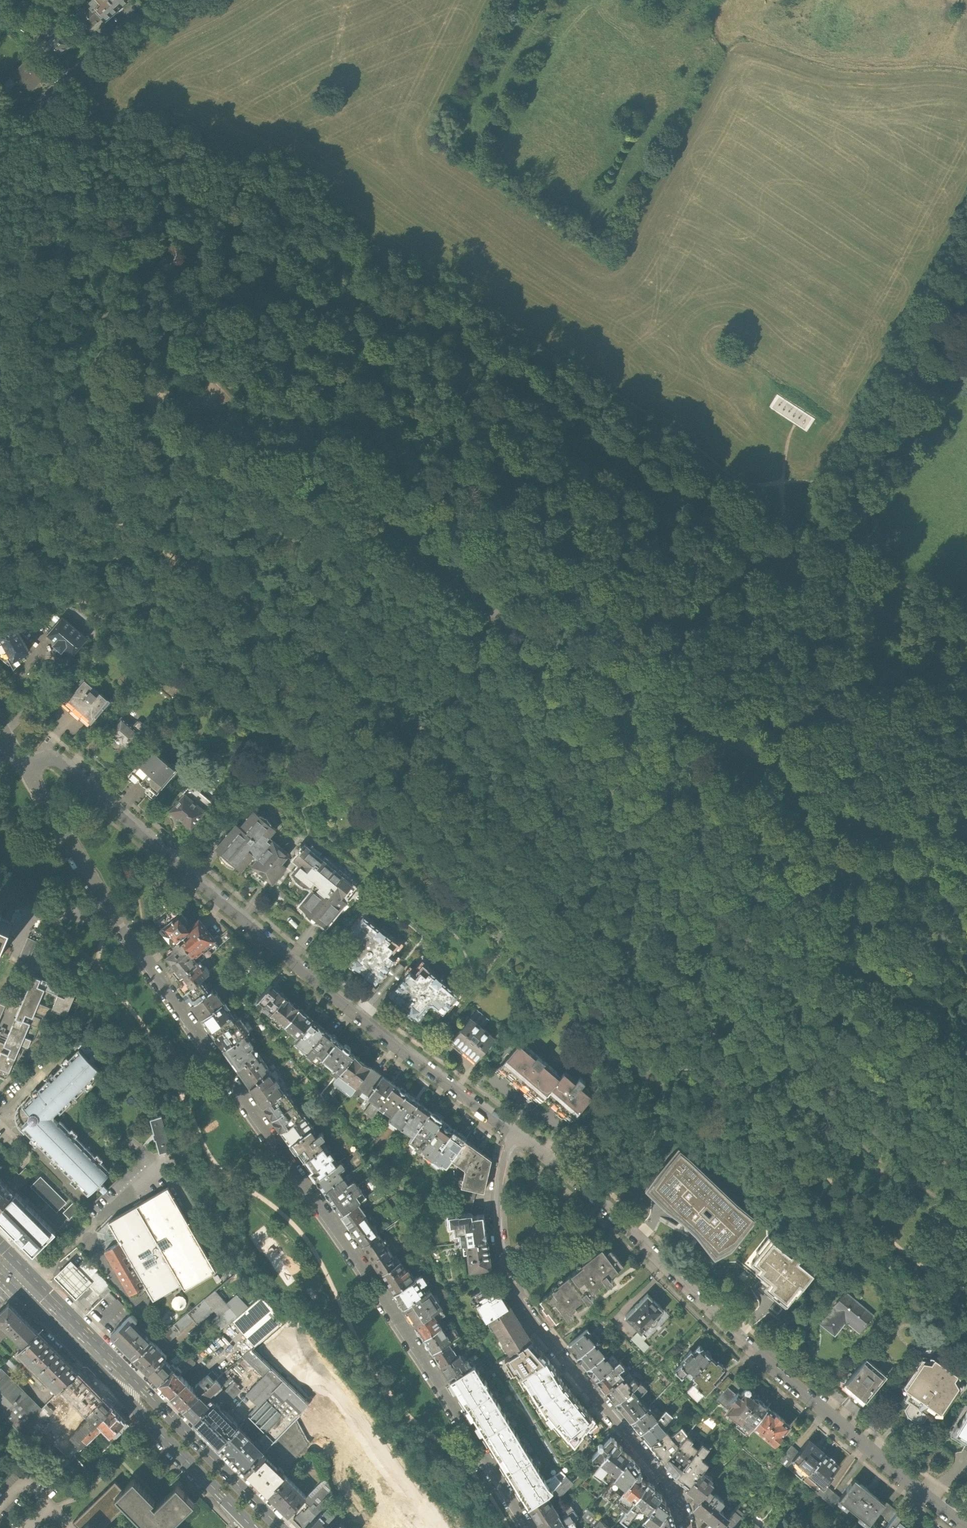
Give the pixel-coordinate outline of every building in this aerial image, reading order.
[(87,5),(93,11),(94,10),(102,19),(104,21),(116,10),(117,12),(123,7),(122,6),(127,1),(126,0),(92,0),(87,4),(87,5)] [(93,11),(87,5),(75,15),(89,31),(102,19),(101,19),(102,19),(94,10),(93,11)] [(66,21),(58,28),(67,39),(74,32),(66,21)] [(67,39),(58,28),(40,44),(43,47),(42,47),(54,61),(72,45),(67,39)] [(47,77),(29,60),(3,87),(4,89),(16,100),(19,103),(39,82),(41,83),(47,77)] [(0,93),(12,104),(16,100),(4,89),(0,93)] [(802,426),(806,430),(816,421),(809,413),(803,419),(806,422),(802,426)] [(88,638),(63,616),(48,633),(56,641),(54,643),(62,650),(64,648),(73,655),(88,638)] [(15,667),(23,657),(22,655),(29,650),(24,641),(29,638),(20,631),(19,632),(15,624),(0,632),(0,651),(8,666),(13,664),(15,667)] [(83,677),(63,700),(90,724),(111,701),(83,677)] [(56,695),(41,711),(50,719),(65,703),(56,695)] [(122,716),(109,731),(114,735),(113,735),(123,744),(124,743),(128,747),(140,734),(141,733),(133,726),(122,716)] [(138,720),(133,726),(141,733),(140,734),(143,737),(149,730),(146,727),(146,725),(140,720),(139,720),(138,720)] [(88,723),(73,739),(82,747),(96,730),(88,723)] [(152,788),(157,792),(158,792),(178,769),(152,747),(132,770),(131,770),(133,771),(152,788)] [(185,792),(171,808),(183,818),(183,820),(187,824),(190,824),(191,825),(198,818),(201,817),(203,814),(205,812),(206,808),(213,800),(191,782),(183,791),(185,792)] [(138,804),(147,812),(152,807),(151,807),(159,798),(160,794),(158,792),(157,792),(152,788),(138,804)] [(255,852),(258,855),(271,840),(268,837),(276,827),(254,808),(250,814),(247,814),(247,817),(241,824),(237,821),(216,845),(242,867),(251,856),(254,856),(254,853),(255,852)] [(273,837),(271,840),(258,855),(252,862),(273,880),(287,865),(282,860),(290,851),(273,837)] [(315,884),(332,866),(305,843),(303,846),(302,846),(299,849),(300,850),(294,856),(300,861),(293,870),(310,884),(312,881),(315,884)] [(332,866),(315,884),(300,902),(326,924),(347,900),(342,896),(352,884),(332,866)] [(164,888),(160,883),(152,889),(156,895),(164,888)] [(171,899),(176,903),(187,895),(178,884),(166,892),(171,899)] [(157,902),(152,912),(157,908),(160,909),(164,906),(163,904),(171,899),(166,892),(162,896),(157,902)] [(155,921),(177,905),(176,903),(171,899),(163,904),(164,906),(160,909),(157,908),(152,912),(152,914),(155,921)] [(177,905),(155,921),(168,937),(180,929),(186,924),(190,921),(177,905)] [(15,918),(3,913),(3,911),(0,910),(0,953),(15,918)] [(347,957),(376,982),(386,970),(388,967),(391,964),(397,957),(392,953),(400,944),(364,914),(348,932),(359,941),(359,943),(347,957)] [(190,921),(186,924),(180,929),(182,932),(178,936),(190,952),(193,950),(194,952),(202,947),(214,937),(198,915),(190,921)] [(180,929),(168,937),(168,939),(170,942),(168,944),(168,946),(161,951),(180,976),(199,963),(190,952),(178,936),(182,932),(180,929)] [(37,941),(28,937),(19,958),(28,962),(37,941)] [(214,937),(202,947),(206,953),(218,943),(214,937)] [(395,967),(391,964),(388,967),(386,970),(388,972),(388,973),(389,974),(378,987),(377,988),(376,990),(377,991),(377,993),(379,994),(380,994),(382,994),(384,993),(396,979),(399,982),(402,979),(405,976),(401,973),(406,967),(399,962),(395,967)] [(181,993),(202,977),(210,971),(205,966),(203,967),(199,963),(180,976),(178,978),(182,983),(177,987),(181,993)] [(432,1004),(443,1013),(459,995),(443,981),(445,978),(441,976),(439,978),(423,964),(415,973),(410,969),(405,976),(402,979),(399,982),(390,993),(419,1018),(430,1004),(432,1004)] [(7,1079),(21,1045),(28,1048),(31,1041),(33,1041),(39,1027),(38,1027),(41,1019),(34,1016),(36,1011),(63,1022),(76,994),(33,976),(4,1045),(0,1044),(0,1052),(1,1053),(0,1054),(0,1076),(7,1079)] [(189,1003),(209,988),(202,977),(181,993),(189,1003)] [(268,1008),(284,991),(271,979),(254,995),(268,1008)] [(199,1017),(223,1000),(215,990),(214,991),(211,987),(209,988),(189,1003),(199,1017)] [(268,1008),(282,1020),(299,1004),(284,991),(268,1008)] [(212,1036),(236,1018),(228,1007),(230,1006),(225,998),(223,1000),(199,1017),(212,1036)] [(282,1020),(296,1032),(312,1016),(299,1004),(282,1020)] [(221,1047),(243,1032),(248,1029),(244,1024),(246,1022),(241,1015),(236,1018),(212,1036),(221,1047)] [(293,1035),(305,1046),(324,1027),(312,1016),(296,1032),(293,1035)] [(471,1017),(452,1038),(477,1059),(495,1037),(471,1017)] [(315,1047),(320,1051),(334,1035),(324,1027),(305,1046),(303,1048),(309,1054),(315,1047)] [(234,1066),(254,1053),(249,1046),(251,1044),(243,1032),(221,1047),(234,1066)] [(338,1067),(353,1051),(348,1047),(350,1044),(343,1039),(341,1041),(334,1035),(320,1051),(314,1057),(321,1062),(326,1057),(338,1067)] [(521,1040),(497,1068),(538,1103),(542,1098),(561,1074),(521,1040)] [(333,1073),(352,1089),(371,1065),(353,1051),(338,1067),(333,1073)] [(247,1085),(268,1071),(256,1052),(254,1053),(234,1066),(247,1085)] [(27,1122),(22,1128),(91,1195),(99,1187),(107,1179),(50,1124),(93,1078),(99,1071),(90,1062),(80,1053),(24,1110),(28,1115),(27,1119),(27,1122)] [(362,1088),(366,1092),(382,1072),(371,1065),(352,1089),(351,1090),(357,1096),(362,1088)] [(561,1074),(542,1098),(569,1121),(594,1092),(583,1082),(585,1079),(580,1075),(577,1078),(566,1068),(561,1074)] [(261,1103),(284,1088),(274,1074),(271,1076),(268,1071),(247,1085),(261,1103)] [(371,1113),(378,1103),(395,1082),(382,1072),(366,1092),(372,1096),(364,1107),(371,1113)] [(389,1111),(406,1090),(395,1082),(378,1103),(389,1111)] [(261,1103),(269,1115),(292,1100),(284,1088),(261,1103)] [(387,1113),(402,1124),(419,1100),(406,1090),(389,1111),(387,1113)] [(269,1115),(278,1129),(301,1113),(292,1100),(269,1115)] [(413,1132),(431,1109),(419,1100),(402,1124),(413,1132)] [(408,1138),(420,1147),(442,1118),(443,1118),(431,1109),(413,1132),(408,1138)] [(286,1139),(311,1122),(303,1112),(301,1113),(278,1129),(286,1139)] [(163,1115),(151,1118),(155,1131),(154,1133),(155,1137),(157,1138),(161,1153),(172,1149),(163,1115)] [(424,1152),(431,1157),(454,1127),(442,1118),(420,1147),(424,1150),(424,1152)] [(300,1156),(323,1140),(318,1134),(321,1132),(317,1126),(315,1128),(311,1122),(286,1139),(292,1147),(294,1146),(300,1156)] [(452,1155),(466,1137),(454,1127),(431,1157),(437,1162),(441,1158),(446,1161),(452,1155)] [(466,1137),(452,1155),(465,1165),(462,1181),(464,1182),(477,1185),(484,1187),(492,1156),(466,1137)] [(312,1174),(336,1159),(323,1140),(300,1156),(308,1167),(307,1167),(312,1174)] [(656,1170),(645,1186),(655,1196),(658,1199),(681,1216),(696,1231),(714,1255),(732,1246),(757,1216),(679,1143),(656,1170)] [(312,1174),(320,1186),(346,1168),(338,1157),(336,1159),(312,1174)] [(346,1168),(320,1186),(329,1198),(355,1180),(346,1168)] [(40,1178),(30,1189),(56,1215),(67,1205),(40,1178)] [(15,1194),(0,1179),(0,1209),(15,1194)] [(329,1198),(338,1211),(356,1199),(364,1194),(355,1180),(329,1198)] [(474,1196),(477,1185),(464,1182),(461,1195),(474,1196)] [(118,1237),(120,1240),(145,1284),(153,1298),(181,1282),(185,1288),(216,1270),(168,1187),(109,1221),(115,1232),(113,1232),(114,1235),(114,1237),(118,1237)] [(33,1255),(56,1233),(16,1193),(15,1194),(0,1209),(0,1222),(33,1255)] [(472,1205),(474,1196),(461,1195),(459,1202),(472,1205)] [(347,1224),(363,1213),(364,1212),(356,1199),(338,1211),(347,1224)] [(79,1210),(73,1204),(63,1215),(69,1221),(79,1210)] [(482,1209),(470,1210),(470,1207),(458,1208),(458,1206),(444,1207),(445,1222),(451,1221),(453,1238),(463,1237),(485,1235),(482,1209)] [(347,1224),(359,1242),(375,1231),(363,1213),(347,1224)] [(359,1242),(377,1270),(396,1258),(377,1230),(375,1231),(359,1242)] [(773,1238),(769,1234),(756,1248),(758,1250),(750,1261),(756,1266),(755,1268),(763,1274),(761,1276),(767,1281),(764,1285),(786,1304),(795,1293),(796,1293),(803,1285),(814,1272),(798,1258),(800,1256),(793,1250),(791,1252),(773,1238)] [(485,1235),(463,1237),(466,1265),(489,1263),(486,1235),(485,1235)] [(130,1292),(145,1284),(120,1240),(105,1249),(130,1292)] [(581,1259),(582,1261),(598,1280),(604,1276),(608,1280),(613,1277),(609,1272),(611,1271),(624,1261),(611,1245),(605,1249),(602,1244),(581,1259)] [(530,1247),(524,1251),(527,1256),(533,1251),(530,1247)] [(377,1270),(390,1288),(412,1275),(406,1265),(404,1267),(398,1257),(396,1258),(377,1270)] [(109,1284),(97,1272),(99,1270),(88,1259),(77,1269),(80,1272),(88,1280),(86,1282),(89,1285),(98,1294),(99,1294),(103,1298),(111,1290),(107,1286),(109,1284)] [(76,1298),(81,1293),(92,1282),(72,1261),(60,1272),(55,1277),(76,1298)] [(559,1281),(574,1300),(584,1293),(588,1298),(593,1294),(589,1289),(591,1288),(599,1282),(598,1280),(582,1261),(558,1279),(559,1281)] [(420,1270),(412,1275),(390,1288),(400,1303),(423,1290),(419,1283),(425,1279),(420,1270)] [(489,1316),(508,1304),(495,1281),(482,1285),(481,1282),(469,1290),(485,1318),(489,1316)] [(576,1303),(574,1300),(559,1281),(539,1296),(544,1302),(539,1306),(551,1322),(564,1312),(568,1316),(573,1312),(570,1307),(572,1306),(576,1303)] [(400,1303),(413,1321),(441,1304),(429,1286),(423,1290),(400,1303)] [(646,1288),(623,1311),(640,1328),(648,1320),(650,1320),(652,1320),(654,1320),(655,1319),(656,1317),(656,1315),(655,1312),(663,1305),(646,1288)] [(215,1289),(205,1298),(214,1310),(218,1314),(229,1305),(226,1302),(215,1289)] [(845,1289),(820,1317),(835,1330),(848,1316),(860,1326),(872,1313),(845,1289)] [(248,1307),(236,1294),(226,1302),(229,1305),(218,1314),(214,1310),(211,1313),(215,1318),(212,1320),(221,1329),(233,1319),(248,1307)] [(233,1319),(255,1345),(286,1319),(261,1296),(248,1307),(233,1319)] [(205,1298),(162,1334),(168,1341),(194,1320),(197,1324),(211,1313),(214,1310),(205,1298)] [(37,1332),(22,1317),(9,1304),(0,1312),(0,1321),(8,1330),(24,1346),(37,1332)] [(413,1321),(421,1334),(440,1322),(436,1316),(445,1311),(441,1304),(413,1321)] [(508,1304),(489,1316),(511,1352),(520,1347),(519,1345),(528,1340),(531,1338),(509,1304),(508,1304)] [(144,1338),(131,1325),(138,1319),(132,1314),(111,1335),(134,1358),(152,1342),(146,1336),(144,1338)] [(8,1330),(0,1321),(0,1338),(8,1330)] [(440,1322),(421,1334),(430,1349),(447,1339),(458,1332),(453,1325),(445,1330),(440,1322)] [(575,1353),(592,1340),(594,1338),(588,1330),(585,1332),(582,1328),(566,1341),(575,1353)] [(28,1362),(38,1372),(57,1353),(54,1349),(37,1332),(24,1346),(19,1351),(29,1361),(28,1362)] [(637,1341),(644,1347),(649,1342),(643,1335),(637,1341)] [(690,1343),(679,1355),(681,1357),(673,1365),(681,1373),(685,1368),(689,1372),(691,1370),(710,1350),(702,1342),(702,1341),(699,1337),(695,1341),(696,1343),(693,1346),(690,1343)] [(540,1348),(531,1338),(528,1340),(519,1345),(520,1347),(511,1352),(509,1354),(505,1356),(509,1364),(507,1365),(511,1372),(514,1371),(517,1376),(523,1372),(548,1357),(540,1348)] [(455,1352),(447,1339),(430,1349),(438,1362),(455,1352)] [(584,1364),(600,1351),(603,1349),(597,1342),(595,1343),(592,1340),(575,1353),(584,1364)] [(152,1342),(134,1358),(149,1373),(164,1358),(167,1355),(153,1341),(152,1342)] [(272,1368),(252,1349),(243,1356),(263,1376),(272,1368)] [(455,1352),(438,1362),(447,1378),(468,1366),(472,1363),(479,1359),(474,1352),(463,1359),(458,1350),(455,1352)] [(710,1350),(691,1370),(695,1373),(685,1382),(697,1393),(703,1388),(704,1389),(715,1378),(712,1376),(717,1371),(724,1363),(722,1362),(723,1360),(717,1354),(715,1355),(710,1350)] [(595,1377),(618,1358),(612,1351),(607,1354),(606,1353),(604,1355),(600,1351),(584,1364),(595,1377)] [(61,1357),(57,1353),(38,1372),(48,1382),(49,1381),(59,1391),(61,1389),(77,1373),(61,1357)] [(149,1373),(158,1382),(185,1360),(180,1353),(171,1361),(173,1363),(171,1365),(164,1358),(149,1373)] [(916,1365),(904,1382),(908,1390),(905,1394),(910,1397),(905,1404),(908,1411),(916,1416),(923,1417),(927,1410),(931,1413),(935,1409),(944,1410),(955,1393),(958,1394),(965,1383),(960,1374),(933,1355),(921,1353),(914,1363),(916,1365)] [(196,1362),(190,1356),(185,1360),(158,1382),(169,1393),(171,1395),(187,1381),(186,1380),(179,1373),(181,1371),(183,1372),(184,1372),(196,1362)] [(517,1376),(507,1382),(524,1408),(563,1383),(548,1357),(523,1372),(517,1376)] [(604,1388),(628,1368),(619,1357),(618,1358),(595,1377),(604,1388)] [(247,1369),(240,1361),(235,1365),(242,1374),(247,1369)] [(863,1361),(843,1383),(862,1400),(881,1377),(863,1361)] [(472,1363),(447,1378),(465,1406),(489,1391),(472,1363)] [(272,1368),(263,1376),(246,1394),(258,1406),(249,1416),(264,1431),(254,1441),(264,1451),(294,1420),(309,1404),(272,1368)] [(637,1380),(628,1368),(604,1388),(614,1400),(637,1380)] [(0,1369),(0,1411),(19,1431),(25,1425),(41,1410),(41,1409),(0,1369)] [(216,1379),(218,1377),(213,1370),(208,1374),(214,1381),(216,1379)] [(712,1376),(715,1378),(717,1380),(721,1375),(717,1371),(712,1376)] [(61,1389),(73,1402),(89,1385),(86,1382),(77,1373),(61,1389)] [(187,1381),(171,1395),(183,1408),(214,1381),(208,1374),(197,1384),(197,1386),(198,1387),(195,1389),(187,1381)] [(226,1380),(221,1375),(218,1377),(216,1379),(221,1385),(226,1380)] [(629,1419),(645,1405),(636,1395),(647,1385),(640,1378),(637,1380),(614,1400),(629,1419)] [(183,1408),(194,1419),(209,1404),(203,1397),(205,1395),(206,1396),(208,1396),(221,1386),(221,1385),(216,1379),(214,1381),(183,1408)] [(233,1382),(220,1394),(228,1402),(241,1390),(233,1382)] [(729,1397),(735,1389),(727,1382),(716,1394),(725,1401),(729,1397)] [(725,1406),(738,1416),(757,1394),(759,1392),(750,1385),(751,1384),(749,1382),(745,1382),(744,1384),(744,1386),(740,1390),(737,1387),(735,1389),(729,1397),(731,1399),(725,1406)] [(563,1383),(524,1408),(541,1433),(579,1402),(563,1383)] [(85,1414),(87,1413),(102,1398),(100,1396),(98,1394),(89,1385),(73,1402),(82,1411),(85,1414)] [(489,1391),(465,1406),(482,1434),(506,1419),(489,1391)] [(767,1403),(757,1394),(738,1416),(736,1418),(747,1427),(752,1421),(767,1403)] [(108,1404),(102,1398),(87,1413),(93,1418),(97,1422),(112,1408),(108,1404)] [(220,1445),(221,1444),(238,1426),(213,1401),(209,1404),(194,1419),(220,1445)] [(579,1402),(541,1433),(559,1463),(578,1452),(573,1444),(587,1427),(588,1428),(596,1422),(579,1402)] [(767,1403),(752,1421),(774,1441),(780,1434),(782,1436),(791,1426),(789,1425),(791,1422),(768,1402),(767,1403)] [(25,1425),(32,1432),(42,1422),(54,1411),(47,1403),(41,1409),(41,1410),(25,1425)] [(638,1430),(656,1416),(650,1408),(648,1410),(645,1405),(629,1419),(638,1430)] [(666,1407),(656,1416),(662,1424),(672,1413),(666,1407)] [(112,1408),(97,1422),(76,1443),(73,1446),(79,1451),(101,1430),(99,1428),(101,1426),(119,1445),(134,1430),(118,1415),(112,1408)] [(966,1443),(966,1412),(952,1433),(966,1443)] [(638,1430),(648,1442),(666,1428),(662,1424),(656,1416),(638,1430)] [(90,1421),(88,1419),(70,1437),(76,1443),(97,1422),(93,1418),(90,1421)] [(506,1419),(482,1434),(505,1472),(529,1457),(506,1419)] [(681,1424),(670,1433),(678,1442),(686,1432),(687,1431),(681,1424)] [(238,1426),(221,1444),(246,1469),(262,1452),(264,1451),(254,1441),(239,1425),(238,1426)] [(663,1460),(678,1442),(670,1433),(666,1428),(648,1442),(663,1460)] [(675,1474),(697,1445),(691,1440),(693,1437),(686,1432),(678,1442),(663,1460),(675,1474)] [(598,1460),(615,1439),(613,1438),(613,1434),(609,1434),(602,1442),(601,1441),(600,1440),(599,1440),(598,1440),(596,1441),(595,1442),(595,1443),(595,1444),(596,1445),(597,1446),(590,1453),(591,1459),(596,1458),(598,1460)] [(57,1447),(64,1454),(73,1446),(76,1443),(70,1437),(69,1435),(57,1447)] [(825,1450),(810,1436),(799,1449),(792,1456),(793,1457),(808,1469),(825,1450)] [(591,1469),(607,1481),(628,1455),(622,1449),(622,1448),(622,1447),(622,1446),(621,1445),(615,1439),(598,1460),(591,1469)] [(686,1486),(701,1467),(707,1460),(701,1455),(709,1445),(702,1439),(697,1445),(675,1474),(681,1479),(679,1480),(679,1482),(681,1482),(686,1486)] [(792,1456),(799,1449),(791,1442),(779,1457),(786,1464),(793,1457),(792,1456)] [(54,1446),(49,1450),(54,1455),(59,1450),(54,1446)] [(840,1463),(825,1450),(808,1469),(807,1470),(823,1486),(826,1483),(834,1473),(833,1471),(840,1463)] [(269,1494),(286,1476),(262,1452),(246,1469),(245,1470),(269,1494)] [(614,1499),(638,1468),(628,1455),(607,1481),(600,1490),(613,1500),(614,1499)] [(529,1457),(505,1472),(526,1505),(546,1493),(550,1488),(545,1484),(529,1457)] [(697,1500),(709,1487),(713,1482),(711,1480),(713,1477),(701,1467),(686,1486),(685,1487),(693,1494),(691,1495),(697,1500)] [(638,1468),(614,1499),(625,1507),(645,1481),(639,1476),(640,1475),(640,1474),(641,1473),(640,1472),(640,1471),(639,1470),(638,1468)] [(546,1493),(550,1500),(560,1493),(560,1494),(573,1482),(565,1474),(550,1488),(546,1493)] [(269,1494),(289,1514),(303,1499),(306,1496),(286,1476),(269,1494)] [(302,1527),(306,1527),(328,1506),(330,1503),(335,1498),(326,1476),(306,1496),(303,1499),(310,1506),(313,1503),(316,1506),(315,1507),(313,1505),(302,1517),(301,1517),(296,1522),(302,1527)] [(885,1500),(855,1476),(840,1496),(870,1520),(878,1509),(885,1500)] [(195,1503),(188,1496),(177,1485),(155,1506),(152,1503),(155,1500),(134,1478),(123,1489),(115,1481),(73,1522),(79,1527),(102,1527),(125,1507),(146,1527),(170,1527),(195,1503)] [(645,1481),(625,1507),(618,1516),(625,1522),(636,1510),(644,1509),(647,1512),(658,1498),(661,1494),(653,1488),(654,1486),(646,1480),(645,1481)] [(826,1483),(823,1486),(818,1491),(826,1499),(833,1490),(826,1483)] [(701,1527),(719,1527),(729,1516),(719,1507),(724,1500),(709,1487),(697,1500),(692,1506),(706,1519),(699,1527),(701,1527)] [(820,1494),(813,1487),(805,1495),(813,1502),(820,1494)] [(840,1496),(833,1490),(826,1499),(833,1505),(840,1496)] [(550,1500),(546,1493),(526,1505),(537,1524),(556,1512),(557,1511),(550,1500)] [(825,1501),(819,1497),(815,1502),(821,1506),(825,1501)] [(658,1520),(669,1506),(658,1498),(647,1512),(641,1520),(651,1527),(652,1527),(658,1520)] [(885,1500),(878,1509),(884,1514),(892,1504),(886,1499),(885,1500)] [(327,1527),(328,1527),(322,1521),(324,1519),(325,1520),(326,1520),(335,1512),(328,1506),(306,1527),(327,1527)] [(674,1523),(672,1517),(670,1512),(669,1506),(658,1520),(662,1523),(658,1527),(674,1527),(674,1523)] [(572,1519),(573,1521),(578,1516),(573,1508),(562,1515),(564,1518),(560,1520),(563,1524),(572,1519)] [(582,1515),(591,1527),(599,1518),(588,1509),(582,1515)] [(741,1516),(736,1511),(735,1510),(729,1516),(719,1527),(730,1527),(741,1516)] [(897,1510),(883,1527),(915,1527),(916,1526),(897,1510)] [(556,1512),(537,1524),(539,1527),(557,1527),(563,1524),(560,1520),(556,1512)] [(599,1518),(591,1527),(611,1527),(599,1518)] [(563,1524),(565,1527),(570,1527),(574,1526),(574,1523),(573,1521),(572,1519),(563,1524)]
